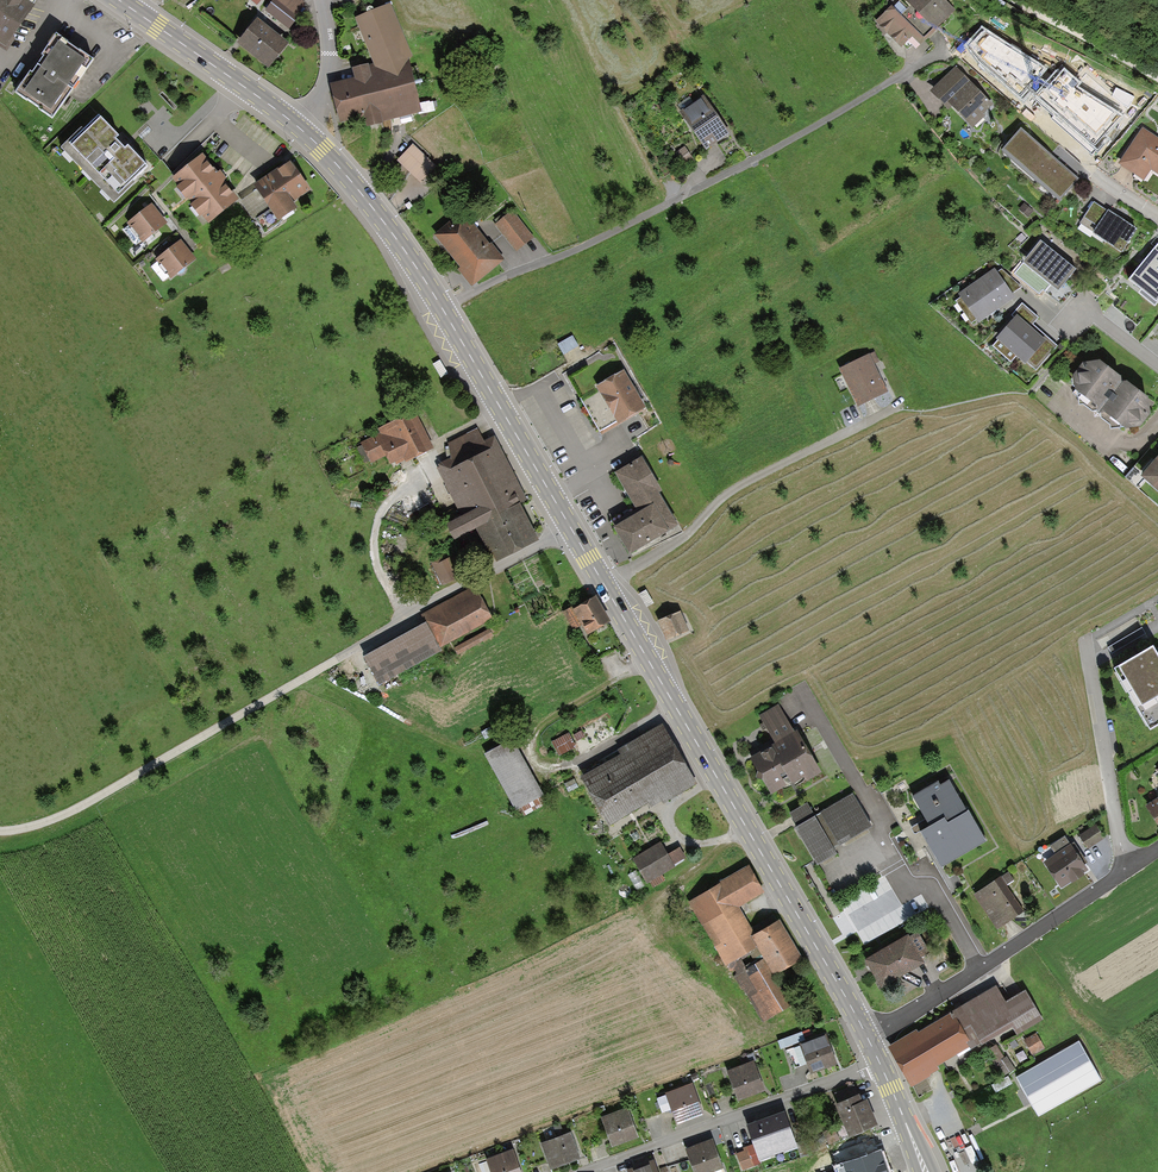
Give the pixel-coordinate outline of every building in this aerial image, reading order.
[(24,0),(0,0),(0,43),(3,44),(31,4),(24,0)] [(264,11),(286,27),(303,6),(295,0),(272,0),(264,11)] [(870,22),(896,49),(908,37),(917,46),(954,11),(943,0),(902,0),(892,10),(887,5),(870,22)] [(353,78),(327,85),(338,125),(360,119),(363,128),(420,112),(406,61),(411,57),(388,4),(353,18),(374,70),(367,72),(366,66),(350,70),(353,78)] [(255,19),(235,43),(266,68),(286,43),(255,19)] [(965,45),(1020,95),(1045,68),(1039,62),(983,25),(965,45)] [(89,59),(52,34),(13,92),(50,117),(89,59)] [(1064,66),(1037,96),(1092,145),(1122,113),(1078,87),(1081,82),(1064,66)] [(949,69),(927,93),(966,129),(988,105),(949,69)] [(702,97),(678,114),(704,150),(728,133),(702,97)] [(146,165),(96,113),(60,148),(110,200),(146,165)] [(1053,204),(1076,180),(1013,123),(991,148),(1053,204)] [(1115,164),(1140,180),(1147,169),(1157,176),(1157,139),(1140,127),(1115,164)] [(201,152),(171,176),(208,222),(238,198),(201,152)] [(287,160),(251,185),(273,217),(310,191),(287,160)] [(1092,198),(1074,224),(1117,254),(1135,228),(1092,198)] [(148,208),(127,223),(140,242),(162,227),(148,208)] [(511,212),(494,226),(513,250),(530,236),(511,212)] [(462,213),(432,236),(470,284),(500,261),(462,213)] [(1074,273),(1038,239),(1015,264),(1051,298),(1074,273)] [(1157,242),(1129,281),(1141,290),(1139,294),(1156,307),(1157,304),(1157,242)] [(173,244),(154,259),(170,279),(188,264),(173,244)] [(992,268),(952,296),(972,324),(1012,296),(992,268)] [(1049,350),(1009,316),(987,342),(1027,376),(1049,350)] [(597,322),(557,345),(568,364),(608,340),(597,322)] [(872,351),(835,371),(854,407),(883,391),(870,366),(878,362),(872,351)] [(1149,397),(1090,358),(1075,361),(1066,372),(1067,388),(1122,428),(1140,428),(1152,411),(1149,397)] [(622,370),(594,386),(617,425),(644,409),(622,370)] [(425,448),(408,417),(359,443),(370,464),(385,456),(390,466),(425,448)] [(493,437),(436,466),(461,516),(444,524),(451,538),(476,526),(493,559),(533,539),(515,502),(523,498),(493,437)] [(1137,478),(1157,495),(1157,453),(1137,478)] [(641,458),(613,474),(636,512),(611,527),(628,555),(676,525),(657,494),(661,492),(641,458)] [(490,618),(472,585),(420,614),(426,624),(365,658),(378,681),(490,618)] [(593,600),(572,612),(587,638),(608,626),(593,600)] [(681,613),(658,622),(667,642),(690,632),(681,613)] [(496,622),(487,626),(490,632),(499,628),(496,622)] [(1114,669),(1150,731),(1157,726),(1157,657),(1152,647),(1114,669)] [(778,708),(760,718),(774,743),(750,757),(771,793),(791,782),(794,788),(821,772),(797,730),(792,733),(778,708)] [(606,714),(566,735),(577,755),(617,734),(606,714)] [(662,730),(578,777),(606,828),(691,780),(662,730)] [(511,742),(485,756),(515,810),(541,795),(511,742)] [(948,780),(915,799),(930,825),(918,832),(940,868),(985,841),(948,780)] [(805,804),(790,813),(797,826),(792,829),(815,866),(837,853),(833,846),(869,825),(852,795),(813,817),(805,804)] [(1142,806),(1157,831),(1157,830),(1157,796),(1142,806)] [(1095,823),(1079,835),(1088,848),(1104,836),(1095,823)] [(1054,855),(1044,863),(1061,886),(1086,868),(1064,836),(1048,847),(1054,855)] [(658,843),(631,860),(644,880),(683,856),(677,847),(665,855),(658,843)] [(761,892),(747,867),(687,901),(724,966),(758,947),(752,936),(735,907),(761,892)] [(1007,872),(973,895),(995,927),(1021,909),(1005,886),(1013,880),(1007,872)] [(752,936),(758,947),(773,973),(798,958),(777,922),(752,936)] [(916,930),(863,960),(879,990),(924,965),(920,957),(929,952),(916,930)] [(759,960),(745,969),(759,991),(749,997),(763,1019),(787,1004),(759,960)] [(998,983),(890,1047),(912,1084),(1015,1023),(1021,1033),(1044,1019),(1028,992),(1010,1002),(998,983)] [(1033,1034),(1022,1041),(1029,1053),(1041,1046),(1033,1034)] [(1102,1077),(1080,1038),(1016,1073),(1039,1113),(1102,1077)] [(832,1063),(823,1039),(786,1052),(791,1064),(804,1059),(809,1072),(832,1063)] [(995,1046),(985,1052),(991,1062),(995,1059),(1003,1073),(1012,1069),(1004,1056),(1002,1058),(995,1046)] [(754,1063),(727,1071),(735,1099),(762,1091),(754,1063)] [(840,1102),(834,1104),(847,1137),(875,1125),(865,1102),(860,1104),(853,1086),(836,1093),(840,1102)] [(669,1108),(673,1120),(699,1111),(691,1088),(655,1100),(659,1111),(669,1108)] [(627,1109),(601,1118),(611,1145),(637,1135),(627,1109)] [(784,1114),(746,1127),(755,1152),(793,1139),(784,1114)] [(569,1133),(540,1143),(548,1167),(577,1157),(569,1133)] [(686,1150),(693,1171),(712,1171),(722,1169),(712,1141),(686,1150)] [(484,1161),(488,1171),(518,1171),(511,1152),(484,1161)] [(626,1170),(627,1171),(656,1171),(652,1161),(626,1170)]
